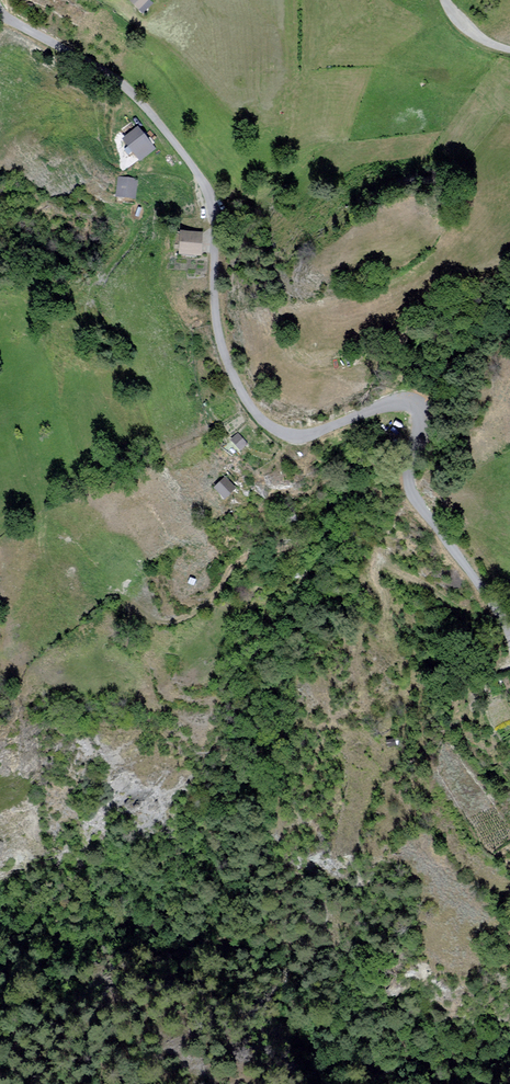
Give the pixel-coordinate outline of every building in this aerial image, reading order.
[(129,2),(139,13),(152,1),(151,0),(131,0),(129,2)] [(155,150),(139,131),(126,141),(142,161),(155,150)] [(139,182),(120,179),(117,197),(136,200),(139,182)] [(205,235),(182,233),(181,256),(203,257),(205,235)] [(249,445),(239,434),(232,441),(241,451),(249,445)] [(238,490),(227,477),(213,488),(224,502),(238,490)]
